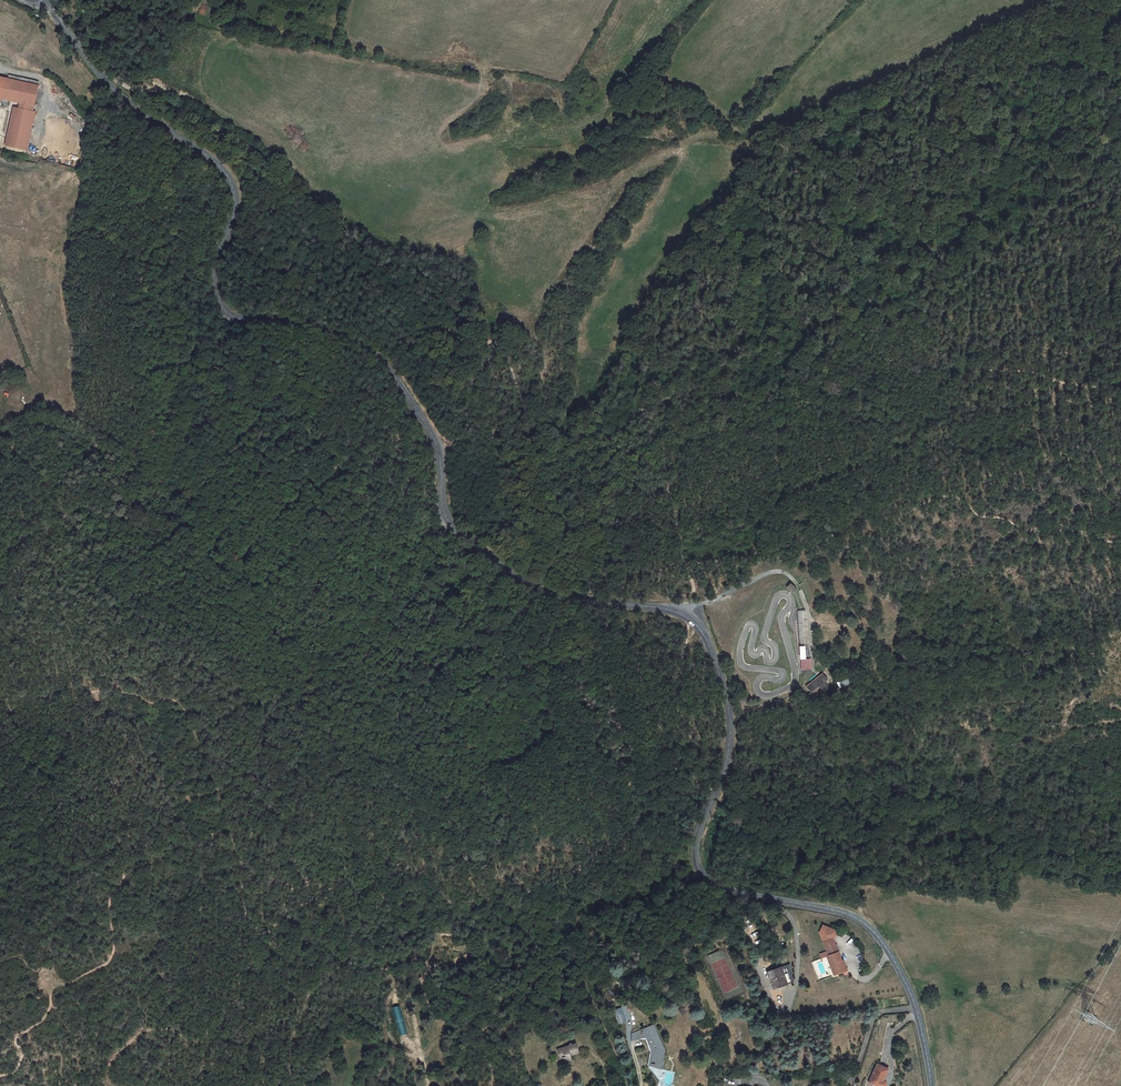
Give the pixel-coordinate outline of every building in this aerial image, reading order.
[(0,96),(0,97),(0,99),(20,103),(33,106),(38,86),(0,77),(0,96)] [(33,106),(20,103),(19,109),(32,112),(33,106)] [(19,109),(15,108),(6,146),(25,150),(34,112),(32,112),(19,109)] [(790,584),(787,587),(793,593),(796,589),(790,584)] [(805,659),(802,659),(802,669),(811,669),(810,658),(805,659)] [(828,680),(822,673),(806,686),(811,693),(807,695),(810,700),(821,692),(818,687),(828,680)] [(849,678),(839,682),(841,687),(851,683),(849,678)] [(840,955),(833,939),(823,943),(827,956),(826,957),(834,975),(844,971),(842,967),(845,965),(841,955),(840,955)] [(793,982),(787,966),(767,973),(773,989),(793,982)] [(611,991),(605,987),(601,992),(607,996),(611,991)] [(403,1014),(396,1016),(402,1035),(409,1033),(403,1014)] [(657,1034),(653,1025),(632,1034),(633,1042),(646,1039),(651,1051),(650,1064),(659,1065),(661,1051),(664,1051),(661,1044),(660,1044),(656,1035),(657,1034)] [(554,1047),(557,1056),(562,1054),(567,1053),(575,1050),(573,1042),(570,1042),(568,1040),(566,1040),(566,1043),(554,1047)] [(888,1070),(877,1064),(869,1083),(875,1085),(885,1085),(885,1083),(883,1081),(888,1070)]
